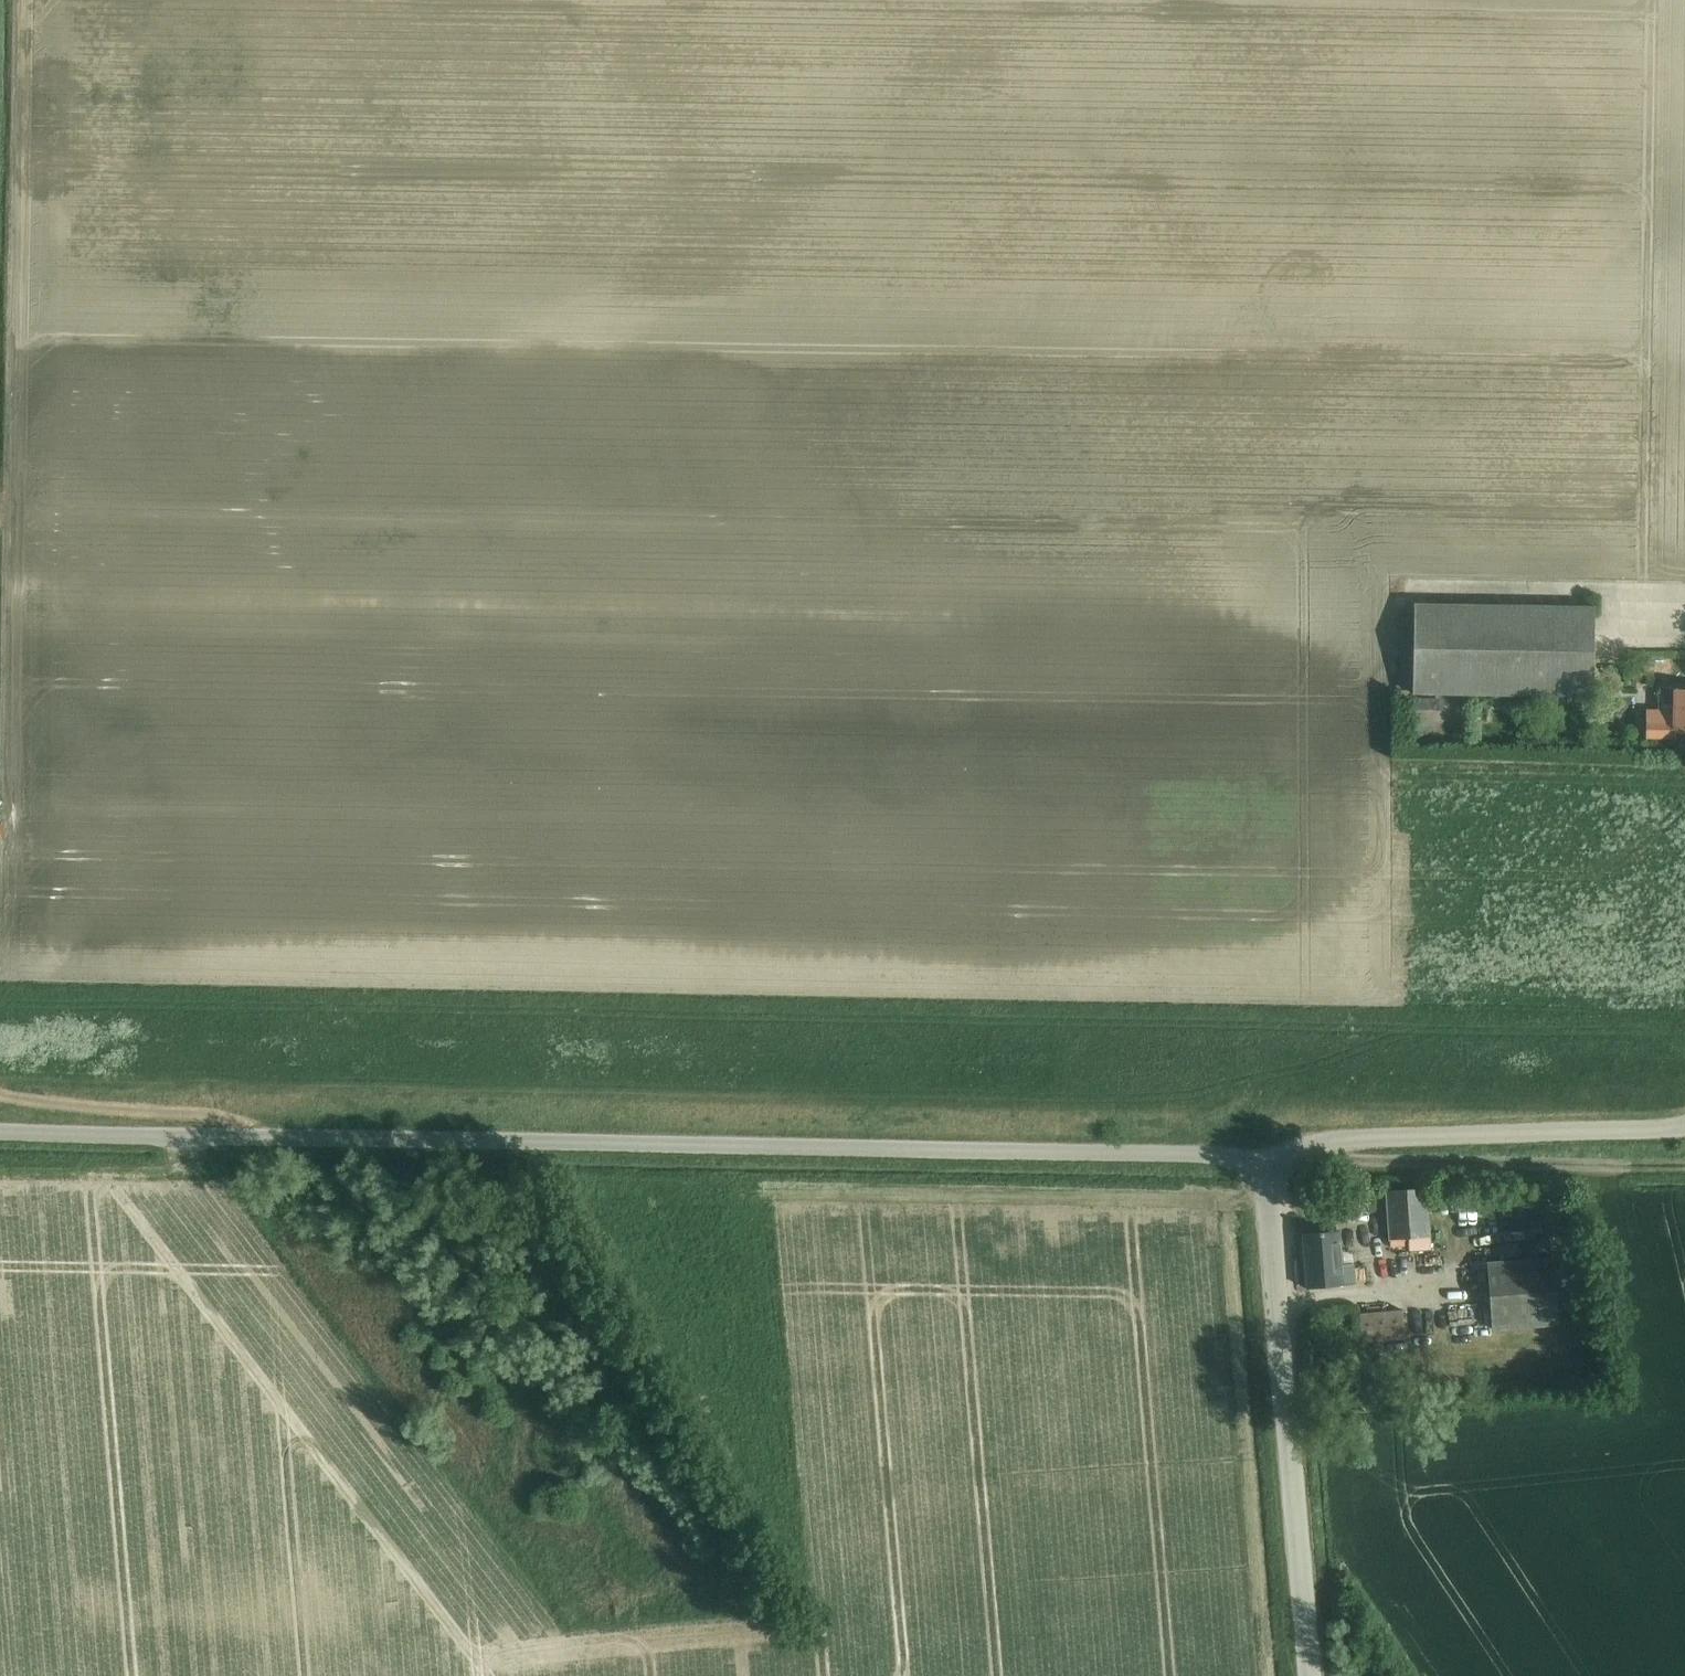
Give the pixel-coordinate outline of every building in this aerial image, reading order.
[(1592,697),(1594,607),(1414,604),(1413,694),(1592,697)] [(1674,691),(1673,711),(1647,711),(1647,737),(1674,738),(1675,732),(1684,732),(1684,691),(1674,691)] [(1410,1250),(1431,1249),(1426,1188),(1387,1191),(1390,1246),(1405,1245),(1404,1239),(1409,1239),(1410,1250)] [(1339,1232),(1303,1235),(1308,1288),(1353,1284),(1352,1264),(1342,1265),(1339,1232)] [(1492,1329),(1559,1324),(1554,1258),(1487,1263),(1492,1329)] [(1362,1342),(1405,1338),(1403,1310),(1360,1314),(1362,1342)]
